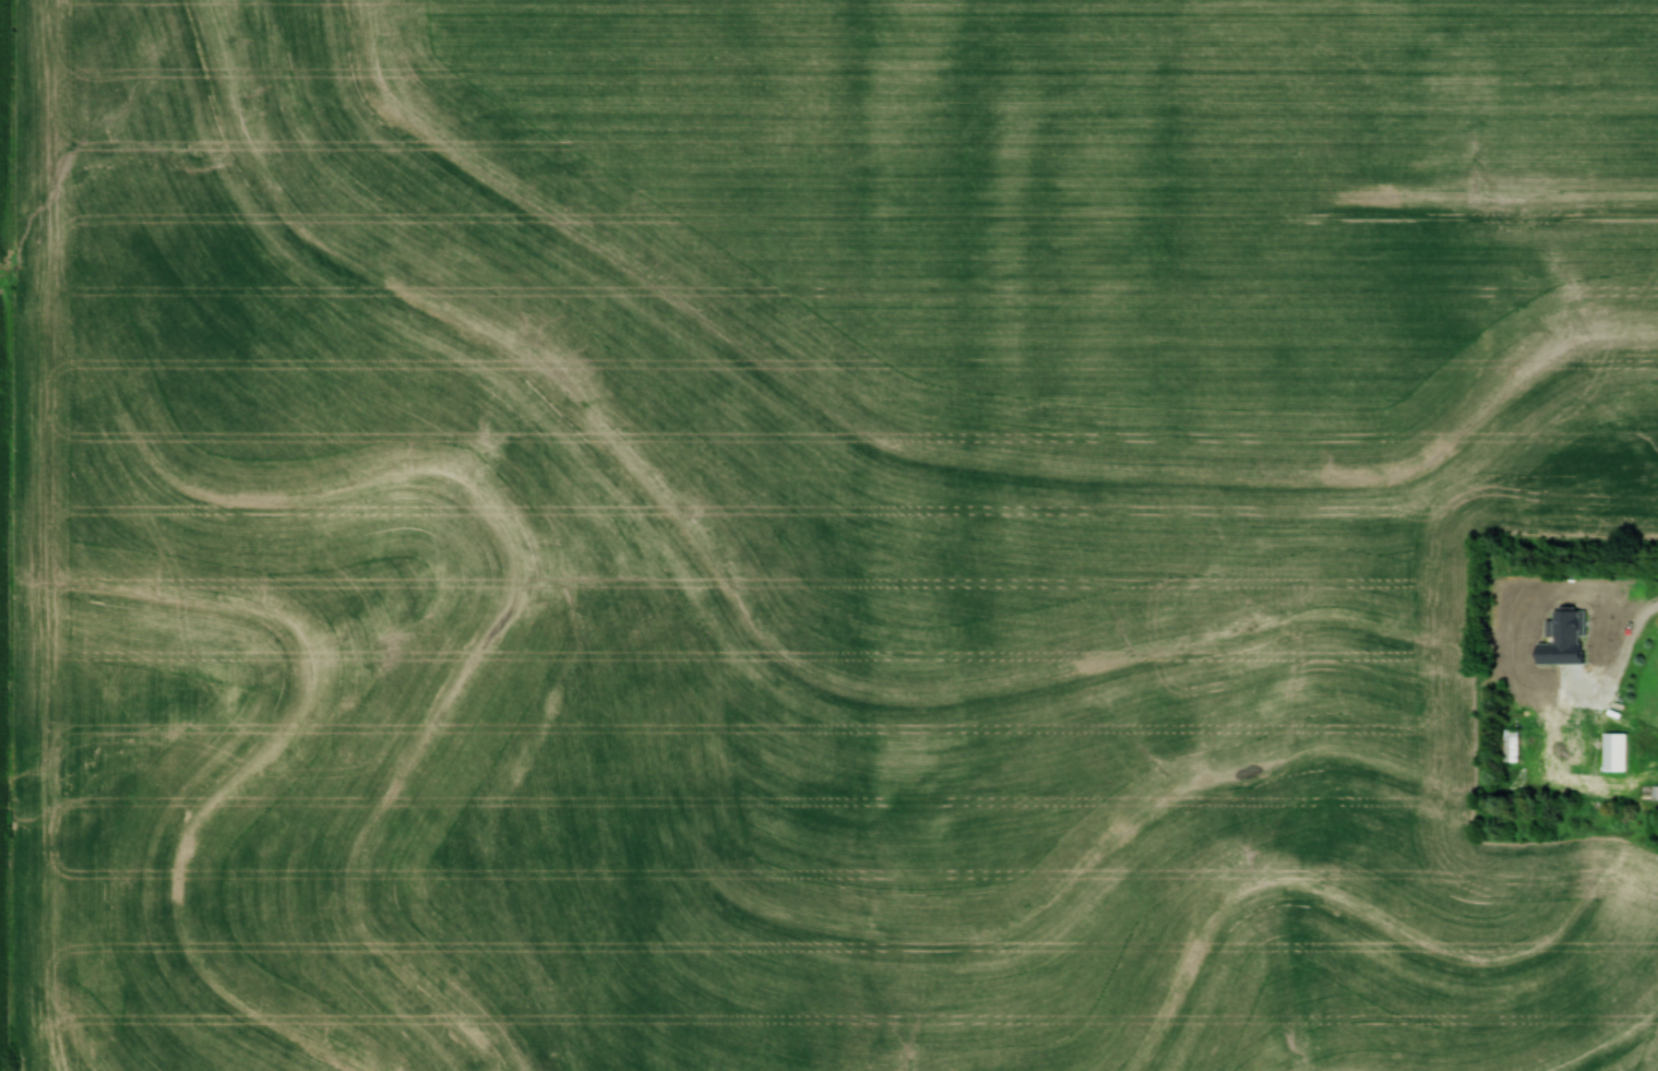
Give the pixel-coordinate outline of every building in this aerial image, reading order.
[(1598,650),(1598,613),(1574,613),(1574,650),(1598,650)] [(1523,728),(1510,728),(1510,761),(1523,761),(1523,728)] [(1633,771),(1633,732),(1608,732),(1608,771),(1633,771)]
